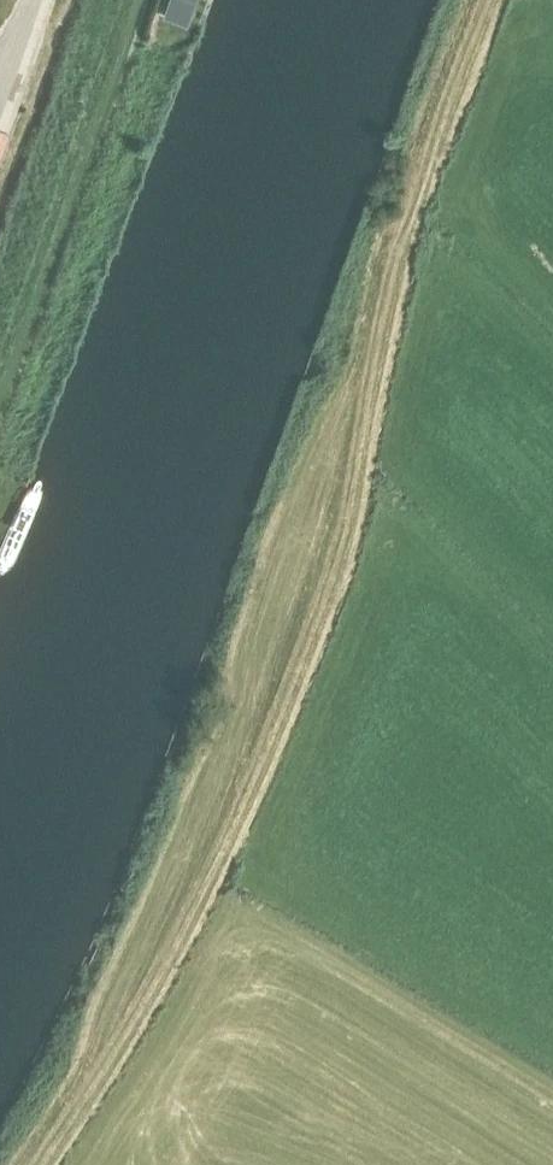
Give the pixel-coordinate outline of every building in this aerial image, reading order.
[(163,16),(188,25),(197,0),(169,0),(163,16)]
